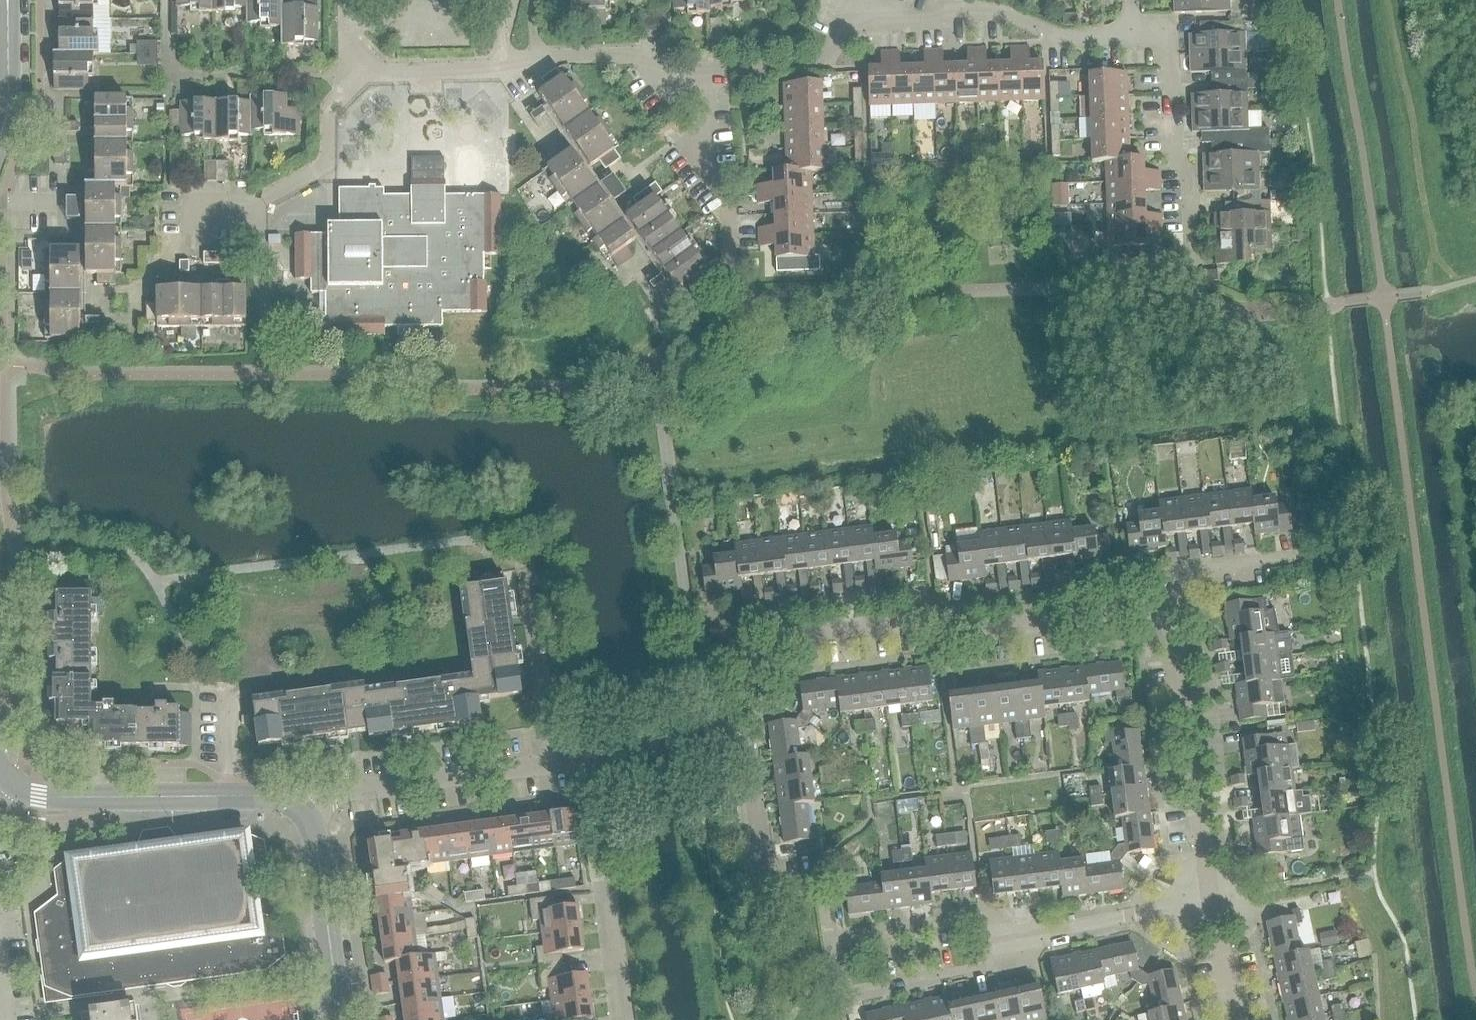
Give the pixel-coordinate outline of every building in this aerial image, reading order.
[(93,7),(98,7),(98,0),(58,0),(58,20),(93,20),(93,7)] [(176,8),(189,8),(189,13),(211,13),(211,0),(176,0),(176,8)] [(246,7),(246,0),(211,0),(211,13),(234,13),(234,7),(246,7)] [(246,7),(246,23),(259,23),(259,28),(281,28),(281,7),(282,7),(282,0),(246,0),(246,7)] [(282,7),(281,7),(281,28),(281,47),(303,47),(303,41),(317,41),(316,7),(316,0),(302,0),(302,5),(297,5),(297,7),(282,7)] [(570,7),(567,7),(568,13),(570,13),(570,26),(605,25),(604,12),(609,12),(609,0),(570,0),(570,7)] [(673,10),(686,9),(686,15),(709,14),(709,9),(708,9),(708,0),(673,0),(673,10)] [(709,9),(730,8),(730,3),(743,2),(743,0),(708,0),(708,9),(709,9)] [(1172,13),(1222,12),(1222,22),(1244,21),(1244,15),(1241,15),(1241,11),(1229,11),(1229,0),(1172,0),(1172,13)] [(1068,15),(1063,20),(1063,27),(1075,26),(1074,15),(1068,15)] [(58,20),(59,54),(59,55),(93,55),(98,55),(98,32),(93,32),(93,20),(58,20)] [(1187,35),(1188,54),(1245,52),(1244,22),(1211,23),(1211,34),(1187,35)] [(142,38),(142,63),(162,63),(162,38),(142,38)] [(1028,47),(1018,48),(1020,101),(1043,100),(1041,63),(1029,64),(1028,47)] [(1009,64),(997,64),(999,102),(1020,101),(1018,48),(1009,48),(1009,64)] [(966,66),(954,66),(955,103),(977,102),(975,49),(966,49),(966,66)] [(977,102),(999,102),(997,64),(985,65),(985,49),(975,49),(977,102)] [(923,67),(911,67),(912,105),(934,104),(932,50),(922,51),(923,67)] [(942,50),(932,50),(934,104),(955,103),(954,66),(942,66),(942,50)] [(868,106),(890,105),(889,52),(879,52),(880,68),(867,69),(868,106)] [(898,52),(889,52),(890,105),(912,105),(911,67),(899,68),(898,52)] [(1245,74),(1245,52),(1188,54),(1189,73),(1210,72),(1211,83),(1257,81),(1257,74),(1245,74)] [(93,55),(59,55),(59,54),(53,54),(53,90),(88,90),(88,77),(93,77),(93,55)] [(538,95),(563,131),(592,111),(566,75),(562,78),(555,69),(540,80),(546,89),(538,95)] [(1088,74),(1089,97),(1126,95),(1125,73),(1088,74)] [(1189,95),(1190,114),(1247,112),(1246,89),(1270,88),(1270,81),(1211,83),(1211,94),(1189,95)] [(783,84),(784,108),(821,107),(820,83),(783,84)] [(1048,83),(1049,98),(1057,98),(1057,83),(1048,83)] [(852,89),(852,104),(861,104),(860,89),(852,89)] [(250,131),(251,131),(263,131),(263,136),(299,136),(298,110),(285,110),(285,96),(268,96),(268,94),(263,94),(263,96),(249,97),(249,102),(250,102),(250,131)] [(1127,117),(1126,95),(1089,97),(1089,118),(1127,117)] [(1057,98),(1049,98),(1049,113),(1058,113),(1057,98)] [(85,185),(85,187),(85,274),(96,274),(96,285),(115,285),(115,274),(120,274),(120,188),(132,188),(132,99),(94,99),(94,115),(85,115),(85,128),(94,128),(94,158),(85,158),(86,171),(94,171),(94,185),(85,185)] [(251,136),(251,131),(250,131),(250,102),(249,102),(237,102),(237,99),(232,99),(232,102),(215,102),(215,141),(237,141),(237,136),(251,136)] [(215,141),(215,102),(199,102),(199,100),(193,100),(193,102),(180,102),(180,136),(193,136),(193,141),(215,141)] [(853,119),(861,119),(861,104),(852,104),(853,119)] [(784,132),(822,130),(821,107),(784,108),(784,132)] [(613,150),(618,147),(592,111),(563,131),(589,167),(598,161),(604,170),(620,159),(613,150)] [(1247,112),(1190,114),(1191,133),(1200,132),(1201,143),(1269,141),(1268,129),(1259,129),(1259,112),(1247,112)] [(1128,138),(1127,117),(1089,118),(1090,140),(1128,138)] [(66,132),(77,132),(77,122),(66,122),(66,132)] [(1058,126),(1050,126),(1050,141),(1059,141),(1058,126)] [(784,132),(785,155),(822,154),(822,130),(784,132)] [(853,132),(854,147),(862,147),(862,132),(853,132)] [(1128,160),(1128,159),(1128,138),(1090,140),(1091,162),(1105,162),(1105,161),(1128,160)] [(1059,141),(1050,141),(1051,156),(1059,156),(1059,141)] [(1258,172),(1258,153),(1269,153),(1269,141),(1211,143),(1211,154),(1201,155),(1202,174),(1258,172)] [(66,165),(66,146),(54,147),(54,165),(66,165)] [(854,162),(863,162),(862,147),(854,147),(854,162)] [(596,188),(584,171),(570,151),(542,172),(593,243),(621,223),(609,205),(622,195),(610,178),(596,188)] [(772,171),(772,179),(810,177),(809,172),(823,171),(822,154),(785,155),(786,170),(772,171)] [(880,154),(869,154),(870,166),(880,166),(880,154)] [(210,176),(233,176),(233,158),(209,158),(210,176)] [(1142,159),(1128,159),(1128,160),(1105,161),(1105,162),(1105,183),(1159,181),(1158,171),(1142,172),(1142,159)] [(411,172),(411,182),(410,182),(410,196),(383,196),(383,189),(338,189),(338,235),(294,235),(294,280),(310,280),(310,294),(324,294),(324,336),(384,336),(384,328),(396,328),(396,335),(413,335),(413,327),(442,327),(442,313),(486,313),(486,282),(483,282),(483,269),(490,269),(490,255),(500,255),(499,195),(444,196),(444,181),(443,181),(443,172),(411,172)] [(1258,172),(1202,174),(1202,192),(1259,190),(1258,172)] [(810,201),(810,177),(772,179),(772,184),(756,184),(757,204),(773,203),(773,202),(810,201)] [(1159,190),(1159,181),(1105,183),(1106,204),(1143,203),(1143,191),(1159,190)] [(690,299),(716,280),(706,267),(704,269),(654,198),(661,192),(654,183),(631,199),(638,208),(625,218),(676,290),(681,287),(690,299)] [(1052,206),(1068,206),(1067,184),(1051,185),(1052,206)] [(1224,192),(1224,202),(1268,201),(1270,201),(1270,188),(1260,189),(1260,191),(1224,192)] [(526,204),(533,214),(543,207),(535,197),(526,204)] [(811,224),(810,201),(773,202),(773,203),(774,225),(811,224)] [(1268,212),(1268,201),(1224,202),(1225,213),(1268,212)] [(1144,215),(1143,203),(1106,204),(1107,226),(1160,224),(1160,214),(1144,215)] [(1213,233),(1270,231),(1269,212),(1213,214),(1213,233)] [(148,215),(139,221),(144,229),(153,224),(148,215)] [(634,241),(621,223),(593,243),(606,261),(610,258),(617,267),(632,256),(626,247),(634,241)] [(812,247),(811,224),(774,225),(774,227),(758,228),(758,247),(774,246),(775,248),(812,247)] [(1160,224),(1107,226),(1108,247),(1101,247),(1102,262),(1146,260),(1145,234),(1161,233),(1160,224)] [(1270,231),(1213,233),(1214,252),(1271,250),(1270,231)] [(280,235),(268,236),(268,244),(280,244),(280,235)] [(44,250),(44,256),(79,256),(79,250),(69,250),(69,239),(50,239),(50,250),(44,250)] [(812,256),(812,247),(775,248),(775,273),(819,271),(818,256),(812,256)] [(203,253),(203,264),(222,264),(222,253),(203,253)] [(44,256),(44,273),(79,273),(79,256),(44,256)] [(178,261),(179,267),(179,273),(188,273),(188,261),(178,261)] [(1217,270),(1203,271),(1203,279),(1217,278),(1217,270)] [(44,273),(44,289),(79,289),(79,273),(44,273)] [(245,327),(245,289),(228,290),(228,281),(215,281),(215,290),(185,290),(185,281),(172,281),(172,290),(156,290),(156,303),(145,303),(145,322),(156,322),(156,328),(245,327)] [(44,289),(44,305),(79,305),(79,289),(44,289)] [(44,305),(44,322),(80,322),(79,305),(44,305)] [(80,339),(80,322),(44,322),(45,339),(80,339)] [(1250,500),(1251,500),(1250,490),(1226,493),(1230,528),(1252,525),(1253,525),(1250,500)] [(1230,528),(1226,493),(1204,496),(1208,530),(1230,528)] [(1208,530),(1204,496),(1182,499),(1186,533),(1208,530)] [(1253,525),(1252,525),(1253,535),(1291,530),(1287,504),(1275,506),(1274,497),(1251,500),(1250,500),(1253,525)] [(1186,533),(1182,499),(1157,502),(1159,512),(1160,512),(1163,536),(1164,536),(1186,533)] [(1165,546),(1164,536),(1163,536),(1160,512),(1159,512),(1136,515),(1137,524),(1125,525),(1128,551),(1165,546)] [(1049,559),(1071,556),(1073,556),(1069,532),(1071,532),(1069,521),(1045,524),(1049,559)] [(1027,561),(1049,559),(1045,524),(1023,527),(1027,561)] [(871,537),(872,537),(871,527),(846,530),(851,564),(873,561),(874,561),(871,537)] [(1005,564),(1027,561),(1023,527),(1001,530),(1005,564)] [(1073,556),(1071,556),(1073,566),(1110,561),(1107,535),(1094,537),(1093,529),(1071,532),(1069,532),(1073,556)] [(851,564),(846,530),(824,533),(829,567),(851,564)] [(983,567),(1005,564),(1001,530),(977,533),(978,544),(979,543),(982,567),(983,567)] [(829,567),(824,533),(802,536),(806,570),(829,567)] [(895,534),(872,537),(871,537),(874,561),(873,561),(874,571),(912,567),(909,541),(896,542),(895,534)] [(806,570),(802,536),(780,538),(784,573),(806,570)] [(784,573),(780,538),(757,541),(762,576),(784,573)] [(762,576),(757,541),(733,544),(734,555),(735,555),(739,579),(740,578),(762,576)] [(1234,554),(1243,553),(1242,541),(1232,542),(1234,554)] [(985,577),(983,567),(982,567),(979,543),(978,544),(955,546),(956,555),(944,556),(947,582),(985,577)] [(1211,557),(1221,556),(1219,544),(1210,545),(1211,557)] [(1188,560),(1198,558),(1196,547),(1187,548),(1188,560)] [(1166,563),(1175,561),(1174,549),(1164,551),(1166,563)] [(735,555),(734,555),(712,558),(713,566),(700,568),(704,594),(741,589),(740,578),(739,579),(735,555)] [(1053,585),(1063,584),(1061,572),(1051,573),(1053,585)] [(458,577),(472,677),(474,676),(477,700),(521,694),(506,583),(503,583),(480,586),(479,578),(478,574),(458,577)] [(502,575),(479,578),(480,586),(503,583),(502,575)] [(1030,588),(1040,587),(1038,575),(1029,576),(1030,588)] [(855,591),(864,589),(863,578),(853,579),(855,591)] [(1008,591),(1017,590),(1016,578),(1006,579),(1008,591)] [(832,594),(841,592),(840,580),(830,582),(832,594)] [(985,594),(995,593),(993,581),(984,582),(985,594)] [(49,615),(49,627),(51,627),(51,630),(91,630),(91,583),(58,583),(58,594),(56,594),(56,602),(46,602),(46,607),(51,607),(51,615),(49,615)] [(809,596),(819,595),(817,583),(808,585),(809,596)] [(787,599),(796,598),(795,586),(785,588),(787,599)] [(764,602),(774,601),(772,589),(763,590),(764,602)] [(742,605),(751,604),(750,592),(740,593),(742,605)] [(1229,641),(1239,640),(1239,639),(1263,636),(1263,635),(1287,632),(1270,606),(1269,607),(1272,611),(1265,612),(1263,599),(1224,604),(1229,641)] [(91,678),(91,630),(51,630),(51,649),(49,649),(49,661),(51,661),(51,669),(46,669),(46,674),(56,674),(56,678),(91,678)] [(1239,639),(1239,640),(1242,661),(1290,655),(1287,632),(1263,635),(1263,636),(1239,639)] [(1226,650),(1224,641),(1212,642),(1214,652),(1226,650)] [(1242,661),(1245,683),(1245,684),(1269,681),(1269,682),(1279,681),(1293,679),(1290,655),(1242,661)] [(1115,699),(1130,697),(1129,689),(1123,690),(1120,663),(1092,666),(1095,694),(1114,691),(1115,699)] [(1228,673),(1227,663),(1215,665),(1217,674),(1228,673)] [(1095,694),(1092,666),(1064,670),(1068,704),(1088,702),(1087,695),(1095,694)] [(901,671),(905,705),(932,702),(927,668),(901,671)] [(1068,704),(1064,670),(1036,674),(1038,684),(1039,684),(1042,708),(1043,708),(1068,704)] [(880,708),(905,705),(901,671),(875,674),(880,708)] [(880,708),(875,674),(850,678),(854,712),(880,708)] [(480,723),(477,700),(474,676),(472,677),(419,684),(425,730),(480,723)] [(56,725),(90,725),(90,709),(91,709),(91,678),(56,678),(56,680),(52,680),(53,692),(49,692),(49,704),(51,704),(51,712),(46,712),(46,717),(56,717),(56,725)] [(839,714),(854,712),(850,678),(824,681),(828,708),(838,707),(839,714)] [(802,711),(798,716),(808,723),(808,722),(812,718),(811,710),(828,708),(824,681),(798,684),(802,711)] [(1245,684),(1245,683),(1234,684),(1239,722),(1265,719),(1263,706),(1282,704),(1279,681),(1269,682),(1269,681),(1245,684)] [(419,684),(364,691),(362,692),(368,732),(368,738),(425,730),(419,684)] [(1016,687),(1023,739),(1030,738),(1028,720),(1044,718),(1043,708),(1042,708),(1039,684),(1038,684),(1016,687)] [(313,739),(368,732),(362,692),(364,691),(363,686),(306,693),(313,739)] [(1023,739),(1016,687),(993,690),(998,724),(1013,722),(1015,740),(1023,739)] [(998,724),(993,690),(971,693),(978,745),(985,744),(983,726),(998,724)] [(313,739),(306,693),(252,701),(258,747),(313,739)] [(978,745),(971,693),(947,696),(951,730),(968,728),(970,746),(978,745)] [(102,709),(91,709),(90,709),(90,725),(90,747),(140,747),(139,712),(114,712),(114,705),(102,705),(102,709)] [(155,712),(139,712),(140,747),(190,747),(189,714),(179,714),(179,708),(166,708),(166,705),(155,705),(155,712)] [(919,714),(909,715),(911,727),(920,725),(919,714)] [(1075,714),(1066,715),(1067,727),(1077,725),(1075,714)] [(911,727),(909,715),(900,716),(901,728),(911,727)] [(1067,727),(1066,715),(1056,716),(1058,728),(1067,727)] [(768,724),(772,754),(799,751),(796,729),(804,728),(808,723),(798,716),(795,720),(768,724)] [(808,722),(814,727),(819,721),(813,716),(812,718),(808,722)] [(1285,717),(1265,719),(1266,727),(1286,724),(1285,717)] [(865,733),(875,731),(873,719),(864,721),(865,733)] [(865,733),(864,721),(854,722),(856,734),(865,733)] [(1313,721),(1295,723),(1297,734),(1315,731),(1313,721)] [(1114,764),(1141,761),(1137,730),(1111,734),(1110,728),(1102,729),(1104,744),(1112,743),(1114,764)] [(1280,770),(1291,769),(1297,768),(1294,745),(1286,746),(1285,734),(1241,739),(1246,776),(1257,775),(1256,774),(1280,771),(1280,770)] [(987,760),(985,744),(978,745),(980,761),(987,760)] [(800,756),(799,751),(772,754),(776,784),(810,779),(807,756),(800,756)] [(1141,761),(1114,764),(1115,770),(1108,771),(1111,795),(1145,790),(1141,761)] [(820,778),(832,777),(830,767),(819,769),(820,778)] [(1256,774),(1257,775),(1259,797),(1294,792),(1291,769),(1280,770),(1280,771),(1256,774)] [(1230,777),(1231,787),(1243,785),(1242,776),(1230,777)] [(832,777),(820,778),(821,788),(833,786),(832,777)] [(813,803),(810,779),(776,784),(779,813),(807,810),(806,804),(813,803)] [(1089,798),(1101,796),(1100,787),(1088,788),(1089,798)] [(1145,790),(1111,795),(1114,818),(1121,817),(1122,823),(1149,820),(1145,790)] [(1251,811),(1252,819),(1262,818),(1262,819),(1286,816),(1286,817),(1297,816),(1310,814),(1308,797),(1303,798),(1302,791),(1294,792),(1259,797),(1261,810),(1251,811)] [(1101,796),(1089,798),(1090,807),(1102,806),(1101,796)] [(1233,799),(1234,809),(1246,807),(1245,798),(1233,799)] [(809,831),(807,810),(779,813),(783,844),(810,840),(811,846),(819,845),(817,830),(809,831)] [(572,811),(550,814),(554,848),(577,845),(572,811)] [(528,817),(532,851),(554,848),(550,814),(528,817)] [(1301,851),(1297,816),(1286,817),(1286,816),(1262,819),(1262,818),(1252,819),(1257,857),(1301,851)] [(511,853),(532,851),(528,817),(507,820),(511,853)] [(507,820),(486,823),(490,856),(511,853),(507,820)] [(1149,820),(1122,823),(1125,845),(1117,846),(1113,851),(1122,858),(1126,854),(1153,850),(1149,820)] [(464,826),(468,859),(490,856),(486,823),(464,826)] [(464,826),(443,829),(447,862),(468,859),(464,826)] [(35,915),(38,940),(36,942),(37,954),(40,955),(43,976),(41,977),(44,1005),(111,995),(112,993),(165,985),(172,988),(181,987),(187,982),(265,972),(284,957),(280,924),(257,914),(252,881),(268,869),(264,842),(246,835),(180,844),(168,829),(142,833),(135,851),(69,860),(53,871),(57,898),(35,915)] [(421,832),(426,865),(447,862),(443,829),(421,832)] [(1055,843),(1065,842),(1063,830),(1054,831),(1055,843)] [(1055,843),(1054,831),(1044,832),(1046,844),(1055,843)] [(405,868),(426,865),(421,832),(389,836),(390,841),(368,844),(375,898),(408,894),(405,868)] [(944,835),(945,847),(955,846),(953,834),(944,835)] [(945,847),(944,835),(934,836),(936,848),(945,847)] [(1010,849),(1020,848),(1018,836),(1009,837),(1010,849)] [(1010,849),(1009,837),(999,838),(1001,850),(1010,849)] [(902,863),(911,862),(910,850),(900,851),(902,863)] [(902,863),(900,851),(890,852),(892,864),(902,863)] [(1093,866),(1096,893),(1122,890),(1119,863),(1122,858),(1113,851),(1109,856),(1110,864),(1093,866)] [(1071,896),(1066,862),(1059,863),(1058,853),(1039,855),(1044,889),(1060,887),(1061,898),(1071,896)] [(951,891),(975,888),(970,854),(947,857),(951,891)] [(1044,889),(1039,855),(1014,858),(1018,893),(1044,889)] [(928,894),(930,894),(951,891),(947,857),(923,860),(924,870),(925,870),(928,894)] [(1018,893),(1014,858),(988,862),(992,896),(1018,893)] [(1096,893),(1093,866),(1083,867),(1082,860),(1066,862),(1071,896),(1096,893)] [(1281,868),(1265,870),(1267,882),(1283,880),(1281,868)] [(899,873),(903,908),(931,904),(930,894),(928,894),(925,870),(924,870),(899,873)] [(875,911),(903,908),(899,873),(879,876),(880,883),(872,884),(875,911)] [(560,890),(575,888),(574,878),(558,880),(560,890)] [(875,911),(872,884),(853,887),(852,879),(837,881),(838,889),(844,888),(847,915),(875,911)] [(560,890),(558,880),(549,882),(550,891),(560,890)] [(537,883),(525,885),(527,894),(539,893),(537,883)] [(423,892),(431,898),(437,891),(429,885),(423,892)] [(517,896),(527,894),(525,885),(516,886),(517,896)] [(517,896),(516,886),(506,887),(507,897),(517,896)] [(483,890),(473,892),(474,901),(484,900),(483,890)] [(431,898),(439,904),(445,897),(437,891),(431,898)] [(474,901),(473,892),(463,893),(464,903),(474,901)] [(411,915),(408,894),(375,898),(378,920),(411,915)] [(540,920),(541,933),(580,928),(577,906),(555,909),(553,897),(528,900),(531,921),(540,920)] [(1265,922),(1271,950),(1298,944),(1294,926),(1301,924),(1298,909),(1290,911),(1292,917),(1265,922)] [(378,920),(381,941),(414,936),(411,915),(378,920)] [(473,918),(464,920),(465,929),(475,928),(473,918)] [(475,928),(465,929),(466,939),(476,938),(475,928)] [(535,948),(538,969),(562,965),(561,954),(583,951),(580,928),(541,933),(543,947),(535,948)] [(1335,931),(1323,934),(1325,947),(1338,944),(1335,931)] [(395,961),(417,958),(417,957),(414,936),(381,941),(384,963),(395,962),(395,961)] [(1131,943),(1104,949),(1110,976),(1128,972),(1130,979),(1136,983),(1142,973),(1137,970),(1131,943)] [(1277,977),(1311,970),(1307,951),(1300,952),(1298,944),(1271,950),(1277,977)] [(1102,978),(1110,976),(1104,949),(1076,955),(1084,989),(1103,985),(1102,978)] [(434,954),(417,957),(417,958),(395,961),(395,962),(398,982),(437,977),(434,954)] [(1056,995),(1084,989),(1076,955),(1049,961),(1056,995)] [(1320,963),(1322,972),(1333,970),(1331,960),(1320,963)] [(549,989),(551,1002),(589,997),(586,974),(564,977),(562,965),(538,969),(540,990),(549,989)] [(1147,976),(1142,973),(1136,983),(1141,986),(1149,985),(1153,1003),(1179,997),(1173,970),(1147,976)] [(1277,977),(1283,1004),(1317,996),(1311,970),(1277,977)] [(1324,982),(1335,979),(1333,970),(1322,972),(1324,982)] [(370,976),(373,995),(388,993),(385,974),(370,976)] [(440,998),(437,977),(398,982),(401,1004),(440,998)] [(1038,987),(1015,993),(1021,1019),(1045,1019),(1038,987)] [(1015,993),(992,997),(997,1019),(1021,1019),(1015,993)] [(1317,996),(1283,1004),(1287,1019),(1322,1019),(1317,996)] [(589,997),(551,1002),(552,1015),(544,1016),(545,1019),(586,1019),(592,1019),(589,997)] [(949,1007),(947,997),(919,1003),(923,1019),(951,1019),(948,1007),(949,1007)] [(992,997),(970,1002),(974,1019),(997,1019),(992,997)] [(1179,997),(1153,1003),(1155,1012),(1148,1013),(1149,1019),(1184,1019),(1179,997)] [(443,1019),(440,998),(401,1004),(403,1019),(439,1019),(443,1019)] [(1082,1000),(1084,1012),(1094,1010),(1091,998),(1082,1000)] [(1084,1012),(1082,1000),(1073,1002),(1075,1014),(1084,1012)] [(970,1002),(949,1007),(948,1007),(951,1019),(974,1019),(970,1002)] [(919,1003),(892,1009),(894,1019),(923,1019),(919,1003)] [(1329,1007),(1331,1017),(1343,1014),(1341,1005),(1329,1007)] [(89,1014),(80,1015),(81,1019),(140,1019),(138,1007),(129,1008),(89,1013),(89,1014)] [(892,1009),(864,1015),(865,1019),(894,1019),(892,1009)]
